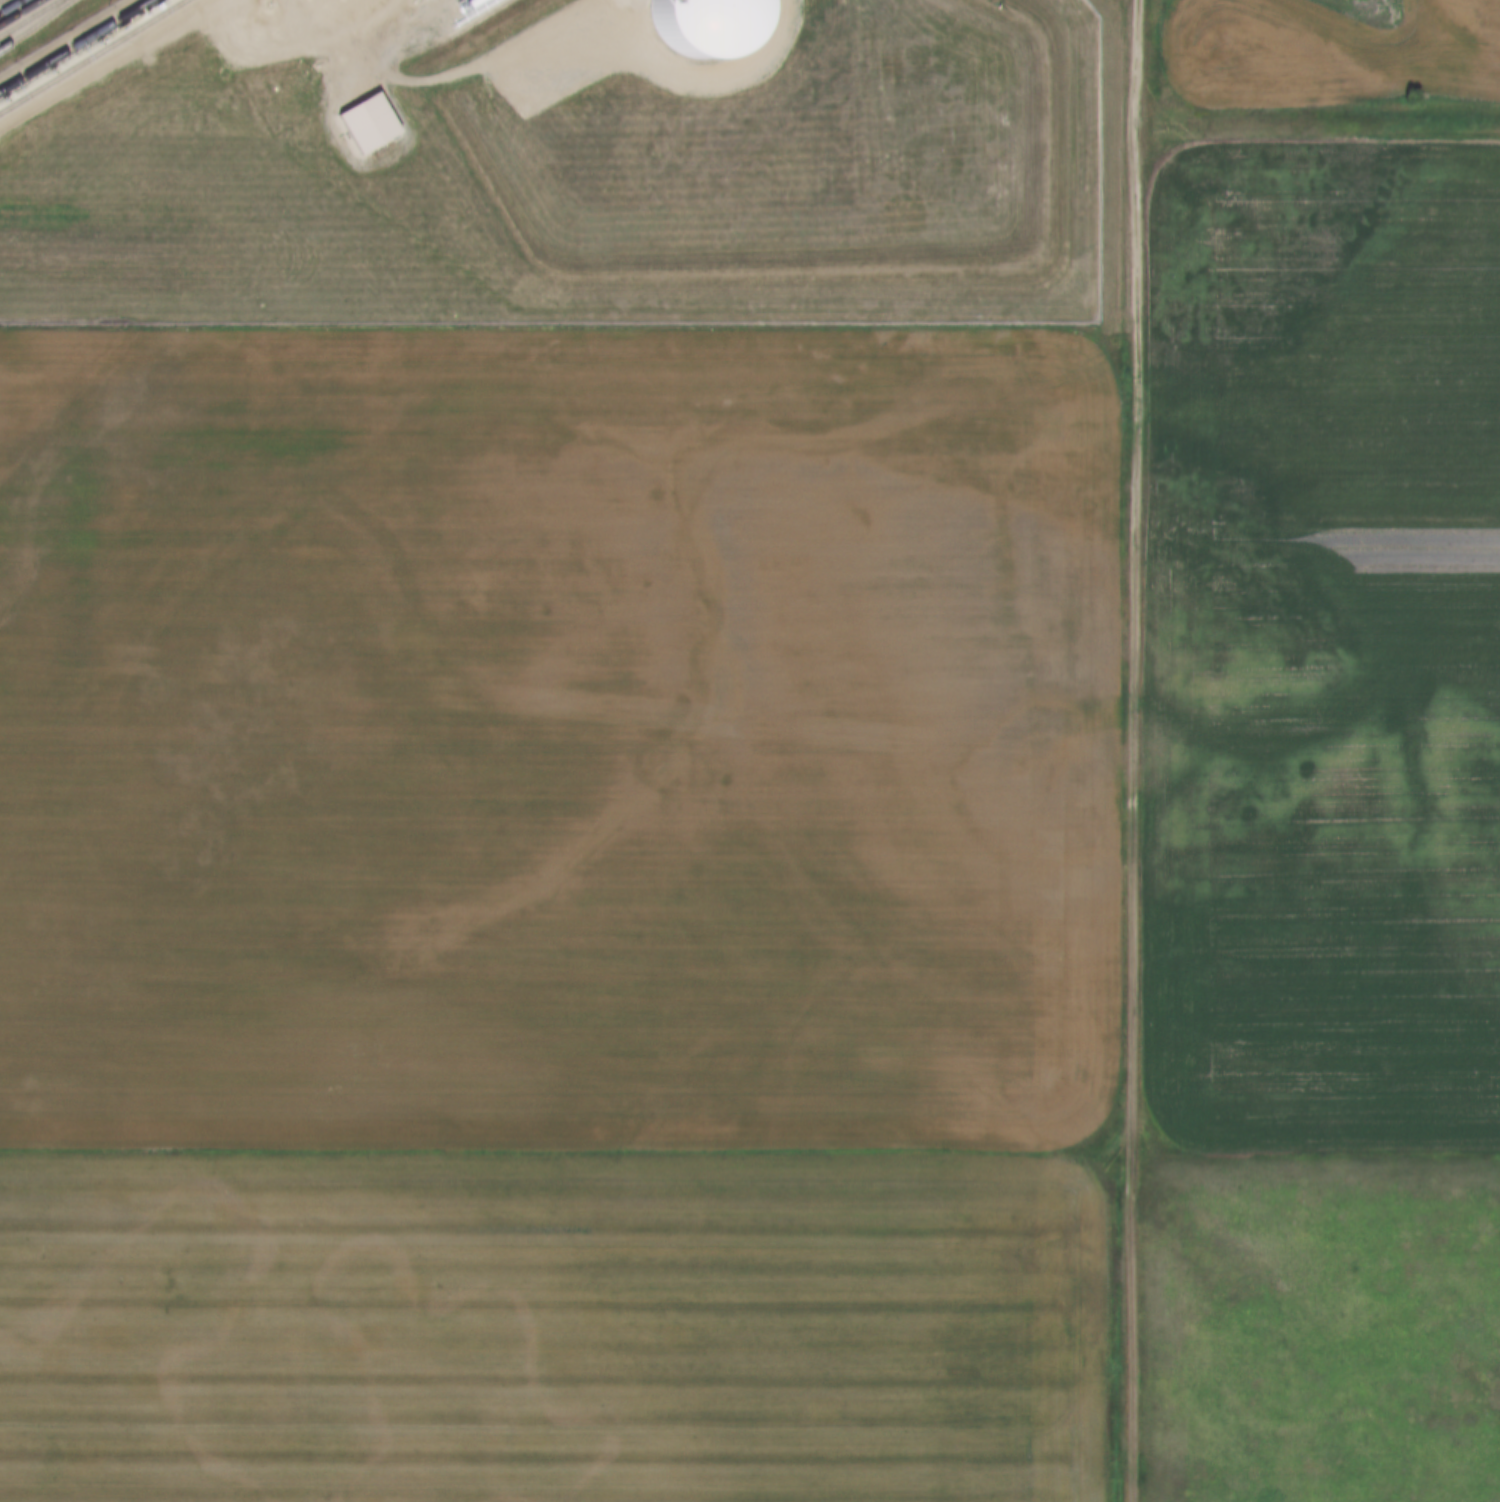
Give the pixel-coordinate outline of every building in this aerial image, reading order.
[(688,60),(728,52),(750,19),(746,0),(647,0),(655,38),(688,60)]
